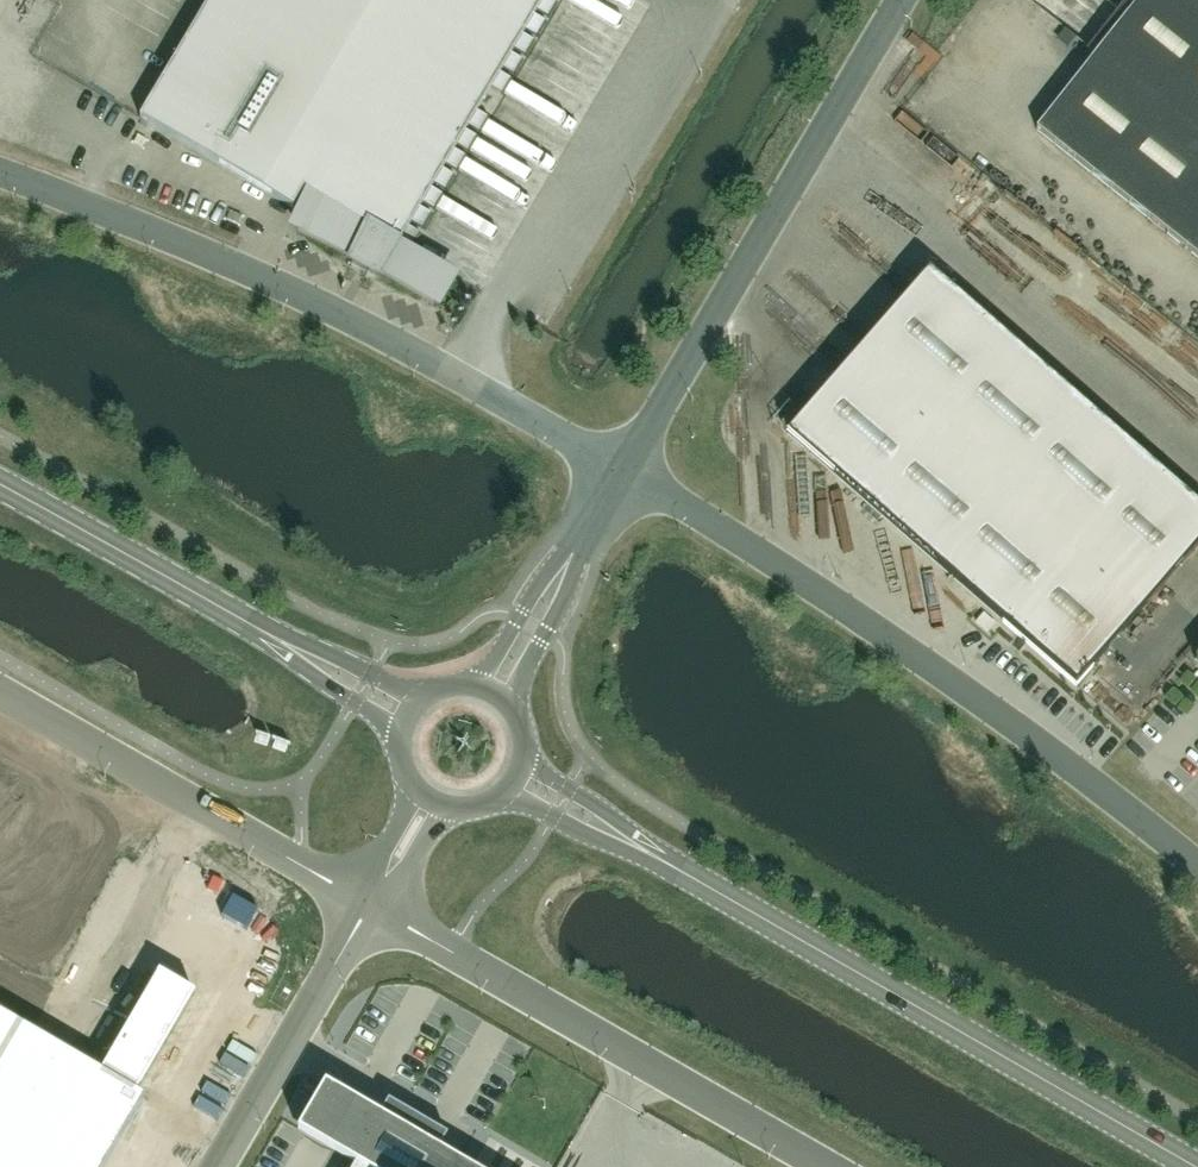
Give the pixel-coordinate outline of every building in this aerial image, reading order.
[(305,190),(314,196),(297,231),(353,258),(351,262),(377,277),(380,273),(433,304),(450,275),(398,245),(544,0),(210,0),(140,118),(293,209),(305,190)] [(1197,257),(1197,0),(1139,0),(1037,129),(1197,257)] [(1103,13),(1110,2),(1108,0),(1085,0),(1103,13)] [(787,434),(1003,622),(1076,686),(1093,667),(1093,666),(1197,546),(1197,506),(929,271),(787,434)] [(102,1074),(0,1014),(0,1166),(105,1166),(145,1098),(137,1094),(194,994),(160,973),(102,1074)] [(467,1160),(464,1165),(439,1150),(447,1136),(389,1102),(380,1116),(325,1084),(298,1131),(357,1165),(356,1166),(479,1166),(467,1160)]
